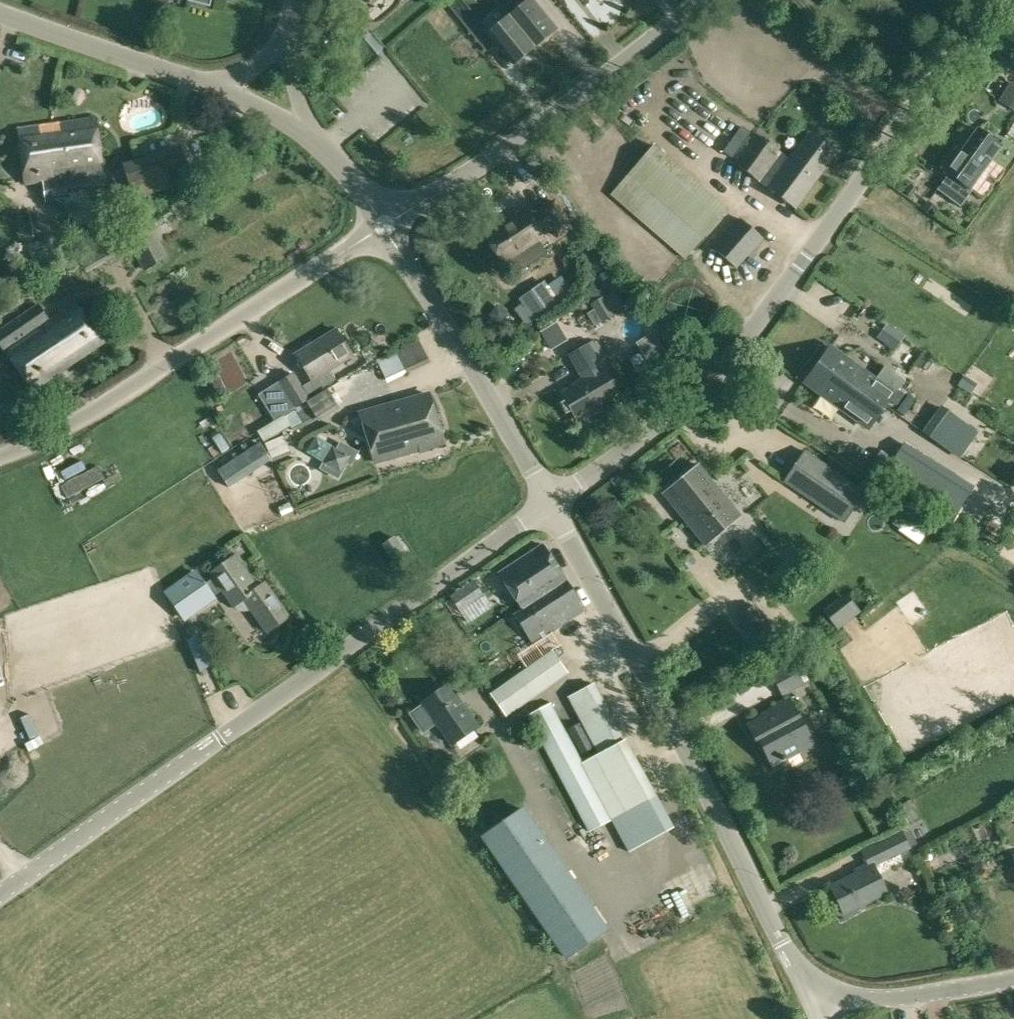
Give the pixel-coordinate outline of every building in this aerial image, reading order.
[(462,0),(456,0),(449,6),(464,24),(475,16),(462,0)] [(474,12),(484,4),(481,0),(465,0),(474,12)] [(509,16),(534,47),(555,30),(530,0),(529,0),(509,16)] [(534,47),(509,16),(488,34),(513,64),(534,47)] [(339,28),(334,31),(339,37),(343,34),(339,28)] [(999,101),(1013,110),(1013,83),(1010,81),(999,101)] [(96,117),(57,122),(63,178),(70,177),(72,188),(82,187),(83,197),(105,195),(103,173),(96,117)] [(24,182),(43,180),(45,201),(83,197),(82,187),(72,188),(70,177),(63,178),(57,122),(17,127),(24,182)] [(724,152),(733,159),(752,134),(742,127),(724,152)] [(943,170),(969,188),(999,146),(978,130),(962,152),(958,149),(943,170)] [(734,162),(797,209),(837,155),(808,133),(789,158),(756,133),(734,162)] [(610,193),(684,258),(726,209),(653,144),(610,193)] [(501,262),(541,236),(551,231),(556,238),(573,228),(555,199),(555,198),(538,208),(539,212),(529,219),(524,209),(499,225),(500,227),(485,236),(501,262)] [(740,218),(714,248),(737,267),(763,238),(740,218)] [(148,224),(126,236),(143,266),(164,254),(148,224)] [(24,266),(62,255),(57,236),(51,236),(18,247),(24,266)] [(559,302),(544,281),(518,299),(534,321),(559,302)] [(625,308),(615,289),(591,303),(601,322),(625,308)] [(50,319),(39,305),(9,324),(6,322),(0,326),(0,348),(3,353),(5,351),(33,391),(105,339),(77,300),(50,319)] [(877,337),(894,349),(903,335),(886,323),(877,337)] [(312,380),(330,369),(352,356),(336,329),(296,353),(312,380)] [(420,341),(398,351),(408,372),(430,362),(420,341)] [(569,354),(583,379),(561,392),(575,417),(617,393),(603,368),(600,369),(594,360),(600,357),(592,342),(569,354)] [(884,366),(874,379),(829,347),(817,364),(804,381),(868,428),(880,411),(888,400),(894,405),(901,395),(896,391),(904,380),(884,366)] [(312,380),(302,385),(293,371),(269,388),(285,413),(310,398),(309,396),(337,381),(330,369),(312,380)] [(442,442),(429,394),(361,413),(375,461),(442,442)] [(956,417),(942,407),(939,405),(922,430),(960,457),(977,432),(956,417)] [(986,444),(995,449),(1003,437),(993,431),(986,444)] [(284,435),(258,445),(264,461),(290,451),(284,435)] [(904,441),(894,458),(881,479),(950,523),(973,485),(904,441)] [(350,456),(332,446),(322,463),(340,473),(350,456)] [(881,479),(894,458),(880,449),(867,469),(881,479)] [(784,482),(843,523),(865,492),(805,451),(784,482)] [(228,488),(239,481),(227,463),(217,470),(228,488)] [(105,476),(98,464),(60,484),(67,497),(105,476)] [(704,544),(740,515),(698,464),(663,492),(704,544)] [(393,537),(382,545),(395,563),(406,556),(393,537)] [(521,609),(566,581),(542,544),(498,573),(521,609)] [(258,587),(244,566),(236,555),(210,574),(214,579),(207,584),(197,571),(166,593),(186,622),(218,599),(216,596),(224,590),(233,604),(233,603),(235,606),(239,608),(243,608),(246,608),(250,607),(265,630),(287,615),(265,582),(258,587)] [(460,609),(481,595),(473,579),(452,594),(460,609)] [(566,581),(521,609),(514,614),(532,642),(584,608),(566,581)] [(200,671),(212,663),(193,635),(187,639),(200,671)] [(552,649),(490,692),(505,716),(568,673),(552,649)] [(770,672),(781,696),(803,683),(792,661),(770,672)] [(580,721),(597,754),(623,739),(594,682),(567,696),(580,721)] [(446,685),(423,701),(409,710),(424,731),(438,722),(452,743),(478,726),(458,697),(455,698),(446,685)] [(789,698),(745,720),(755,740),(758,739),(772,766),(813,745),(789,698)] [(581,763),(583,762),(551,701),(527,714),(589,832),(610,820),(581,763)] [(567,729),(581,754),(592,748),(579,723),(567,729)] [(619,795),(597,754),(583,762),(581,763),(610,820),(627,851),(672,827),(655,795),(646,780),(619,795)] [(898,809),(905,825),(916,820),(908,804),(898,809)] [(606,932),(595,914),(520,807),(482,834),(555,942),(566,958),(606,932)] [(902,831),(865,849),(873,865),(873,866),(910,848),(902,831)] [(873,866),(873,865),(829,886),(843,914),(886,893),(873,866)]
